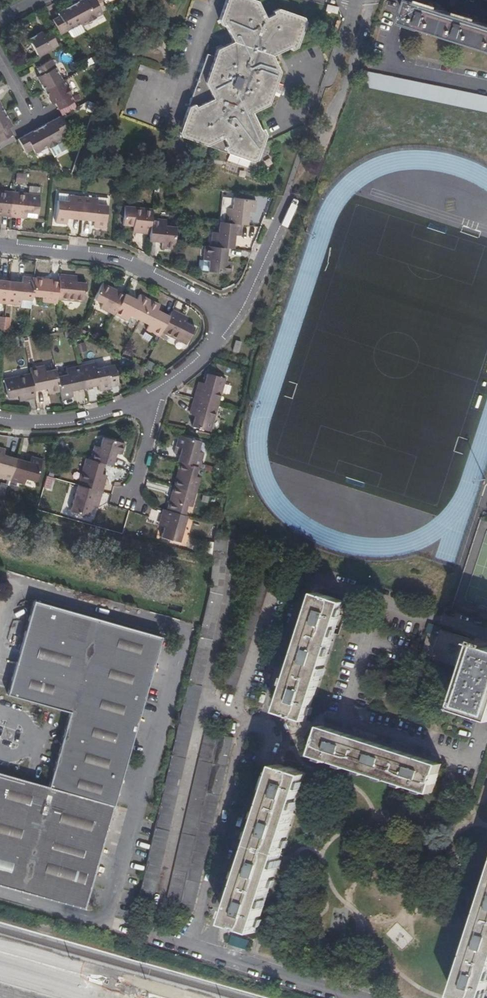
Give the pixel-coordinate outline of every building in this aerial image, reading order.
[(82,25),(96,18),(95,16),(102,12),(96,0),(88,0),(87,1),(87,0),(80,0),(71,5),(81,23),(82,25)] [(273,92),(275,86),(280,72),(272,56),(289,48),(291,51),(297,48),(306,23),(303,18),(278,9),(272,12),(274,14),(266,18),(257,1),(254,0),(226,0),(219,20),(221,26),(224,25),(233,42),(216,50),(214,56),(207,53),(179,132),(181,137),(252,162),(258,159),(265,137),(266,135),(263,129),(260,130),(252,113),(268,105),(273,92)] [(415,2),(408,25),(486,50),(486,25),(415,2)] [(81,23),(71,5),(58,12),(60,16),(52,19),(60,34),(81,23)] [(336,14),(338,8),(327,5),(325,11),(336,14)] [(39,56),(58,46),(50,31),(43,35),(41,32),(29,38),(39,56)] [(36,77),(44,91),(62,81),(51,60),(36,68),(39,75),(36,77)] [(486,112),(486,97),(367,72),(364,87),(486,112)] [(58,110),(73,101),(69,95),(71,94),(64,80),(62,81),(44,91),(51,104),(54,103),(58,110)] [(275,86),(273,92),(282,95),(284,89),(275,86)] [(61,115),(76,107),(73,101),(58,110),(61,115)] [(12,134),(8,127),(12,125),(4,112),(0,114),(0,141),(12,134)] [(47,144),(48,146),(62,138),(59,133),(66,129),(59,117),(38,127),(47,144)] [(33,151),(47,144),(38,127),(17,139),(24,151),(31,147),(33,151)] [(15,183),(25,183),(25,173),(15,173),(15,183)] [(13,192),(0,191),(0,210),(0,214),(11,215),(13,192)] [(41,195),(13,192),(11,215),(22,216),(22,212),(28,213),(39,213),(41,195)] [(58,192),(58,200),(68,201),(69,195),(69,193),(58,192)] [(81,219),(83,196),(69,195),(68,201),(58,200),(55,222),(67,223),(68,217),(81,219)] [(105,228),(107,205),(97,204),(98,198),(83,196),(81,219),(94,220),(94,226),(105,228)] [(97,204),(107,205),(108,198),(98,197),(98,198),(97,204)] [(241,225),(246,225),(248,213),(254,213),(256,201),(228,198),(224,223),(241,225)] [(151,218),(152,209),(124,206),(123,224),(133,225),(139,225),(139,230),(149,232),(151,218)] [(174,243),(176,227),(165,225),(166,219),(151,218),(149,232),(149,240),(162,242),(162,248),(173,249),(174,243)] [(227,248),(232,249),(234,236),(240,236),(241,225),(224,223),(219,222),(218,233),(212,232),(211,247),(227,248)] [(227,248),(211,247),(205,246),(203,261),(209,261),(208,272),(230,274),(231,263),(225,262),(227,248)] [(70,277),(60,276),(59,280),(59,281),(57,299),(82,302),(84,283),(76,282),(70,282),(70,277)] [(32,295),(34,278),(23,277),(22,282),(9,281),(6,303),(21,304),(21,299),(32,300),(32,295)] [(45,279),(34,278),(32,295),(42,296),(41,302),(56,303),(57,299),(59,281),(51,280),(51,282),(45,281),(45,279)] [(9,281),(0,280),(0,302),(6,303),(9,281)] [(114,315),(115,314),(124,295),(117,291),(117,293),(111,290),(112,288),(102,282),(94,299),(103,303),(101,308),(114,315)] [(140,319),(149,299),(140,294),(137,300),(125,294),(124,295),(115,314),(128,320),(131,315),(140,319)] [(31,308),(32,300),(21,299),(21,304),(21,307),(31,308)] [(146,329),(159,336),(162,332),(169,316),(157,310),(160,304),(149,299),(140,319),(149,324),(146,329)] [(182,315),(172,310),(169,316),(162,332),(187,344),(195,327),(185,322),(180,319),(182,315)] [(241,341),(236,340),(232,350),(238,352),(241,341)] [(125,368),(129,361),(122,357),(118,365),(125,368)] [(80,366),(85,388),(98,385),(99,390),(110,388),(110,386),(106,366),(96,368),(95,363),(80,366)] [(31,373),(34,391),(47,388),(48,394),(60,391),(56,377),(55,369),(45,371),(44,365),(30,369),(31,373)] [(106,366),(110,386),(118,384),(114,365),(106,366)] [(72,390),(85,388),(80,366),(66,369),(67,375),(56,377),(60,391),(61,399),(73,396),(72,390)] [(25,398),(36,396),(34,391),(31,373),(4,379),(8,397),(19,395),(24,394),(25,398)] [(197,399),(220,405),(228,379),(210,373),(207,384),(205,390),(201,389),(197,399)] [(212,432),(220,405),(197,399),(194,409),(199,410),(197,416),(194,426),(212,432)] [(198,467),(200,468),(204,453),(198,452),(201,442),(179,435),(176,447),(182,448),(180,454),(178,461),(181,462),(198,467)] [(103,463),(111,465),(115,452),(120,453),(123,442),(102,436),(99,446),(93,445),(89,459),(103,463)] [(10,480),(16,459),(3,455),(5,449),(0,448),(0,478),(7,479),(10,480)] [(16,459),(10,480),(24,484),(26,478),(36,481),(42,460),(31,456),(29,463),(16,459)] [(85,458),(77,485),(100,491),(103,481),(98,479),(100,473),(103,463),(89,459),(85,458)] [(175,486),(196,493),(201,478),(195,477),(198,467),(181,462),(178,473),(180,473),(178,479),(177,479),(175,486)] [(16,486),(10,485),(7,495),(14,496),(16,486)] [(100,491),(77,485),(70,511),(88,516),(91,506),(92,500),(97,501),(100,491)] [(192,507),(196,493),(175,486),(173,494),(174,494),(172,500),(170,500),(167,510),(184,515),(187,506),(192,507)] [(180,543),(187,516),(184,515),(167,510),(164,510),(162,520),(166,522),(165,527),(162,538),(180,543)] [(153,831),(137,898),(151,902),(196,705),(221,596),(225,536),(212,532),(207,593),(201,621),(176,729),(162,793),(153,831)] [(306,720),(344,601),(316,592),(277,710),(306,720)] [(0,773),(0,886),(83,910),(161,637),(33,601),(7,694),(16,697),(21,699),(68,712),(47,786),(12,776),(0,773)] [(486,715),(486,642),(430,626),(422,655),(467,668),(457,707),(486,715)] [(0,703),(0,706),(16,710),(18,705),(1,700),(0,703)] [(431,792),(441,763),(323,725),(314,754),(431,792)] [(167,905),(182,909),(222,732),(206,729),(167,905)] [(256,931),(307,774),(278,764),(228,922),(256,931)] [(457,997),(459,997),(486,997),(486,887),(457,997)]
